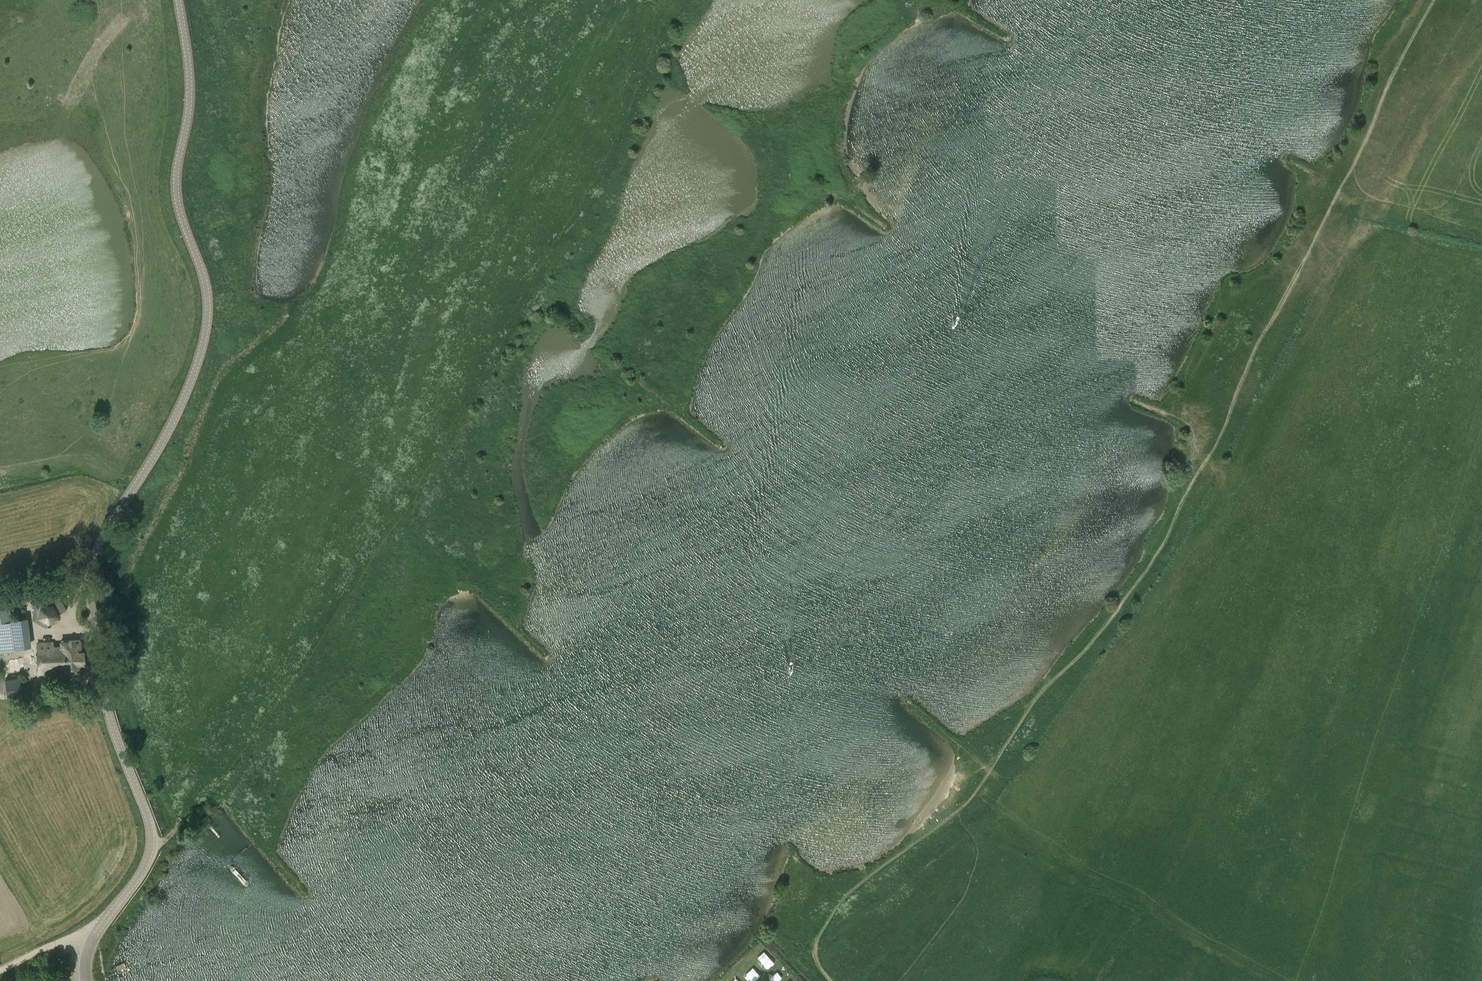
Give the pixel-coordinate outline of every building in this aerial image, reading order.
[(36,599),(36,602),(29,601),(26,616),(33,617),(33,620),(47,627),(50,622),(58,615),(66,610),(58,596),(36,599)] [(12,619),(10,603),(0,604),(0,652),(32,647),(28,617),(12,619)] [(66,673),(82,673),(81,640),(61,641),(62,645),(54,646),(54,642),(38,643),(40,674),(55,673),(55,669),(63,669),(63,671),(65,671),(66,673)] [(20,677),(5,679),(8,697),(23,694),(20,677)] [(767,954),(760,961),(767,968),(774,960),(767,954)] [(761,974),(751,963),(742,971),(751,980),(753,980),(761,974)]
